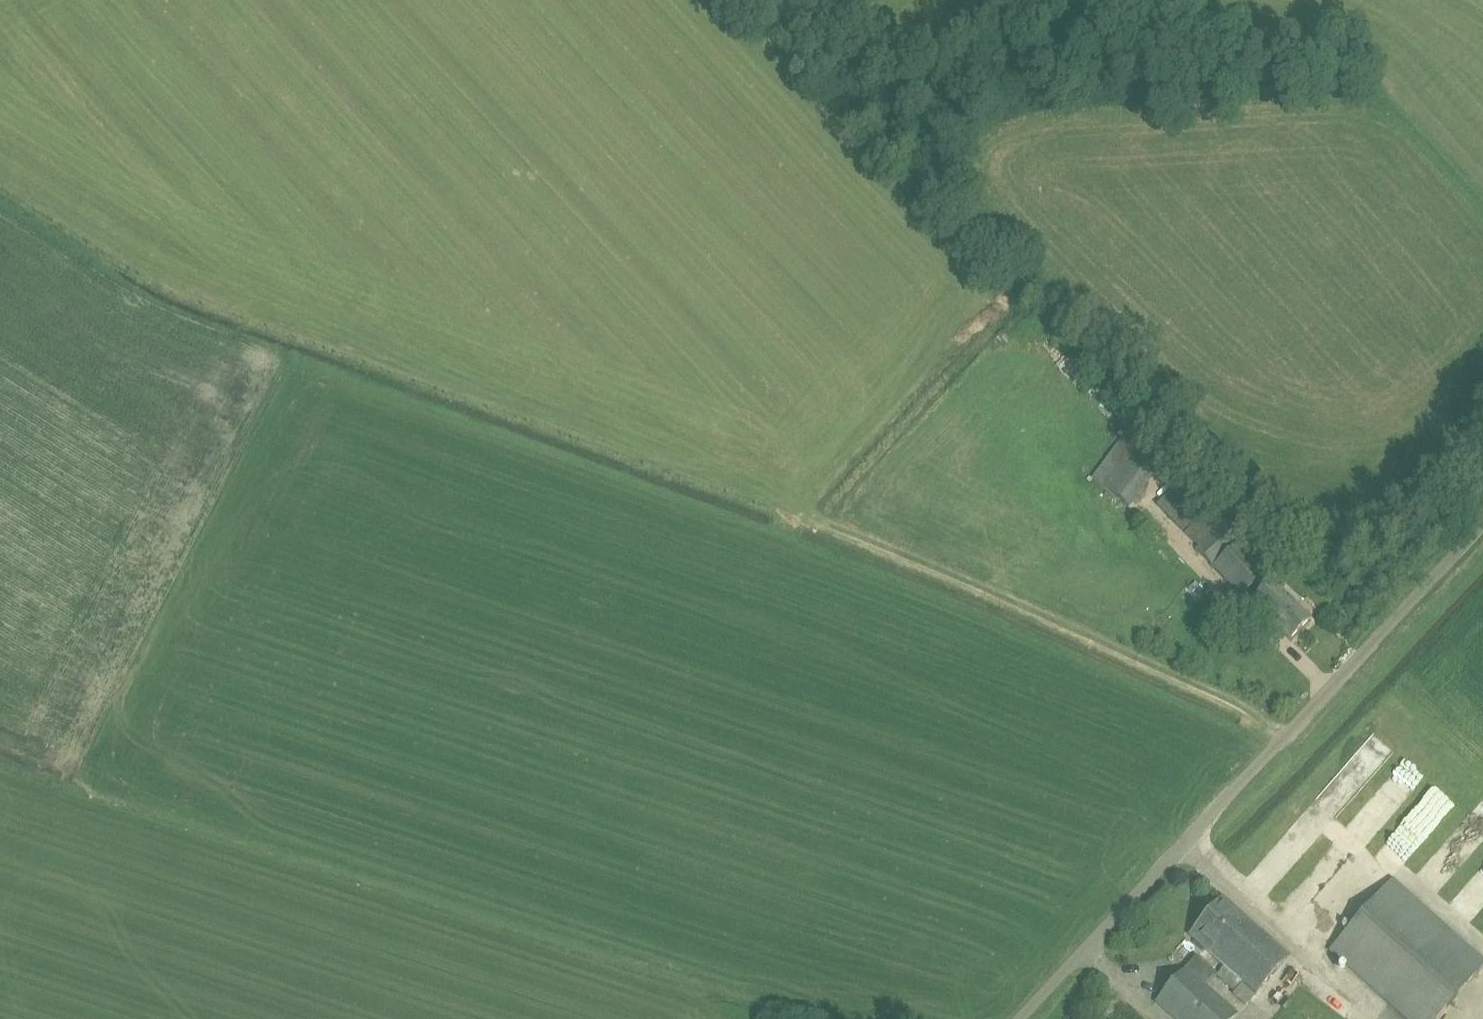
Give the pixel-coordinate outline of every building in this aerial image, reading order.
[(1126,431),(1091,478),(1130,506),(1169,453),(1141,432),(1136,439),(1126,431)] [(1156,504),(1181,530),(1209,504),(1186,476),(1156,504)] [(1240,596),(1268,570),(1240,541),(1242,539),(1211,506),(1184,532),(1197,546),(1196,547),(1240,596)] [(1289,639),(1309,618),(1272,580),(1254,597),(1268,612),(1265,615),(1289,639)] [(1408,857),(1422,849),(1414,835),(1417,833),(1416,831),(1399,842),(1408,857)] [(1407,1018),(1435,1018),(1482,965),(1482,961),(1391,879),(1329,950),(1407,1018)] [(1243,982),(1233,993),(1245,1004),(1288,956),(1222,897),(1189,934),(1243,982)] [(1237,1014),(1186,968),(1155,1001),(1175,1018),(1232,1018),(1237,1014)]
